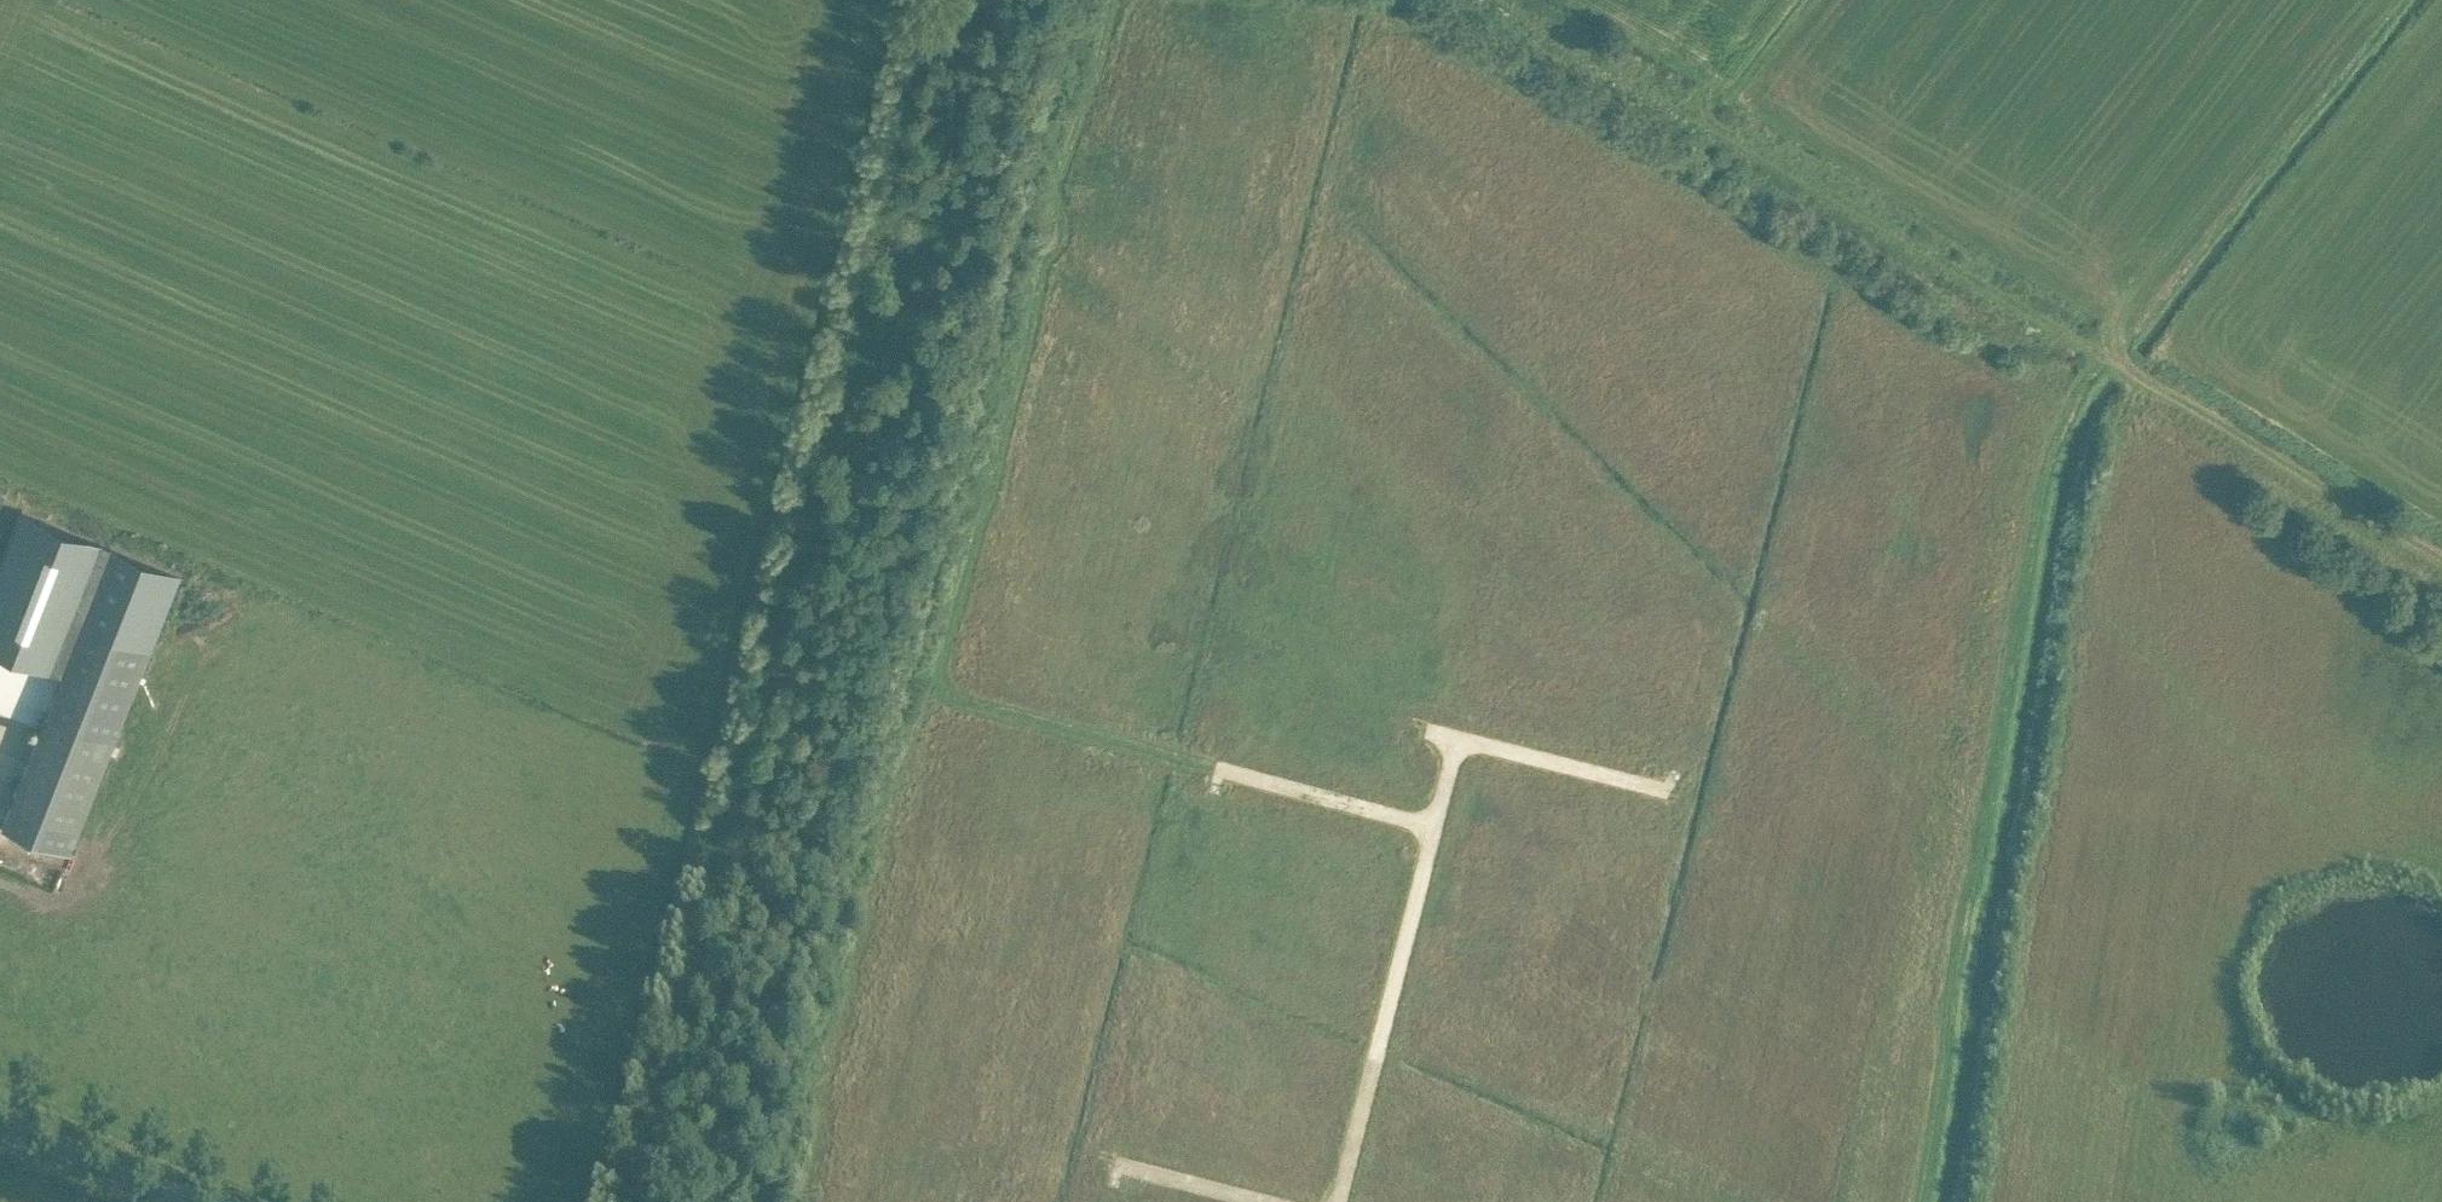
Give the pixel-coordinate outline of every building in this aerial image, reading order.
[(0,565),(0,648),(62,672),(2,824),(69,851),(88,805),(98,778),(180,571),(22,509),(0,565)] [(43,849),(39,859),(61,866),(64,856),(43,849)]
